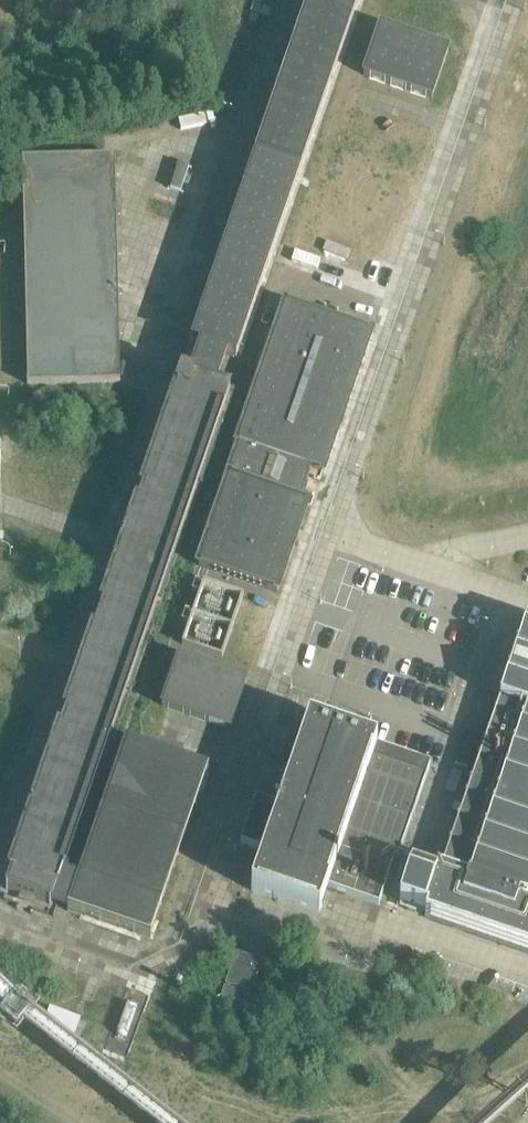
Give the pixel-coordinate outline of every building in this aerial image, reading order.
[(189,345),(198,348),(226,358),(233,360),(357,0),(308,0),(189,345)] [(432,101),(450,49),(379,25),(361,77),(432,101)] [(113,158),(21,160),(21,164),(26,382),(25,382),(25,385),(119,383),(118,382),(118,380),(112,161),(113,161),(113,158)] [(233,452),(223,480),(225,480),(225,478),(292,500),(303,468),(319,473),(328,449),(329,447),(328,447),(330,442),(330,443),(331,441),(330,441),(332,436),(333,435),(332,434),(334,430),(335,430),(335,428),(336,424),(337,424),(337,422),(338,417),(339,418),(340,416),(339,416),(340,411),(341,411),(342,410),(341,409),(343,405),(344,403),(343,403),(345,399),(346,397),(345,397),(347,392),(348,392),(348,391),(349,386),(350,386),(350,385),(350,384),(351,380),(352,380),(352,378),(353,373),(354,374),(355,372),(354,372),(356,367),(357,366),(356,366),(358,361),(359,359),(358,359),(367,334),(329,321),(328,325),(318,321),(319,317),(309,314),(281,304),(266,350),(255,381),(231,451),(233,452)] [(15,859),(4,891),(22,897),(22,895),(31,898),(30,900),(48,906),(55,887),(56,887),(227,391),(216,388),(226,358),(198,348),(187,378),(179,375),(178,378),(180,378),(177,387),(175,386),(138,493),(140,494),(138,501),(136,500),(99,608),(101,608),(97,619),(95,619),(60,721),(62,722),(59,730),(57,729),(30,809),(29,808),(28,809),(29,810),(24,825),(23,825),(23,826),(18,842),(17,841),(17,843),(18,843),(13,857),(12,857),(12,858),(15,859)] [(225,480),(195,567),(251,587),(273,594),(303,507),(304,505),(292,500),(225,478),(225,480)] [(440,869),(527,899),(527,621),(525,620),(517,645),(496,638),(478,688),(499,696),(440,869)] [(179,659),(162,708),(227,730),(244,681),(179,659)] [(255,801),(240,845),(265,853),(252,889),(317,911),(326,888),(376,905),(392,858),(396,859),(428,765),(428,764),(417,761),(406,757),(394,753),(384,749),(373,745),(361,741),(350,738),(339,734),(328,730),(317,726),(309,723),(295,764),(280,809),(255,801)] [(289,731),(276,727),(268,752),(281,756),(289,731)] [(65,910),(64,912),(148,940),(148,939),(147,938),(203,774),(205,775),(206,773),(201,772),(151,755),(122,744),(121,746),(123,747),(67,911),(65,910)] [(398,902),(399,903),(398,905),(406,908),(405,910),(414,913),(414,911),(421,913),(422,912),(423,912),(424,911),(425,911),(423,917),(527,953),(527,899),(440,869),(436,878),(434,877),(435,876),(410,867),(398,902)] [(225,984),(251,993),(262,961),(237,952),(225,984)] [(247,1006),(250,996),(225,987),(221,997),(247,1006)]
